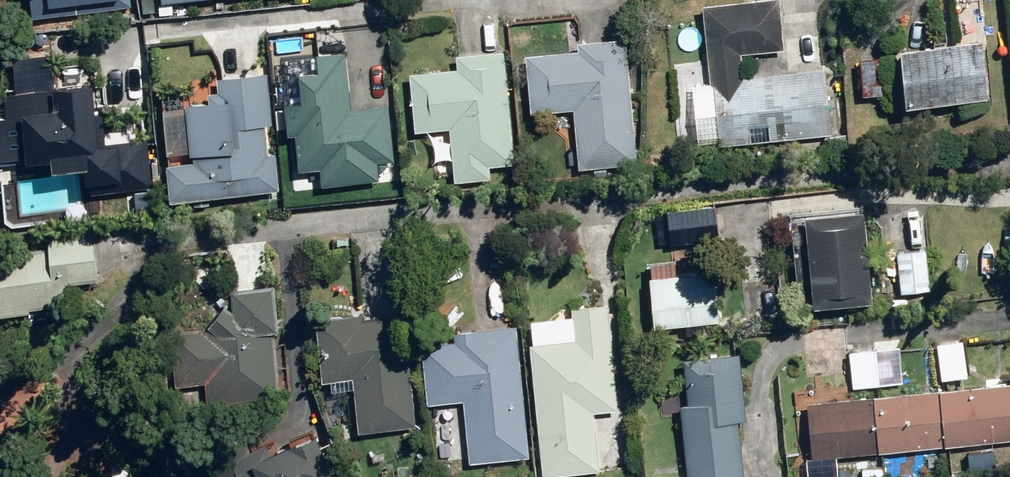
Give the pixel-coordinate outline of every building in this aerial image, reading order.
[(30,16),(121,6),(121,0),(28,0),(30,16)] [(715,142),(830,131),(824,67),(741,75),(738,50),(782,46),(777,0),(727,0),(701,2),(709,77),(688,79),(690,103),(683,103),(684,120),(712,116),(715,142)] [(571,107),(577,166),(634,161),(623,35),(576,39),(576,45),(522,50),(528,111),(571,107)] [(897,44),(901,101),(985,97),(981,39),(897,44)] [(447,127),(452,180),(488,177),(487,164),(514,162),(503,48),(453,53),(455,65),(407,70),(413,130),(447,127)] [(318,166),(320,184),(377,178),(375,159),(392,158),(386,102),(349,106),(343,49),(314,53),(316,69),(296,71),(299,99),(281,101),(285,133),(292,132),(296,168),(318,166)] [(855,55),(858,94),(881,93),(879,54),(855,55)] [(669,65),(669,78),(688,77),(687,63),(669,65)] [(163,161),(167,197),(277,187),(274,152),(267,152),(264,122),(270,121),(266,71),(215,76),(216,90),(206,91),(207,98),(183,100),(183,104),(161,106),(165,151),(187,148),(188,158),(163,161)] [(73,162),(74,188),(149,185),(146,138),(102,140),(101,110),(92,111),(90,79),(48,81),(48,105),(17,107),(19,154),(46,153),(46,163),(73,162)] [(510,166),(511,181),(521,180),(520,165),(510,166)] [(664,207),(667,243),(717,239),(714,203),(664,207)] [(803,212),(812,304),(870,297),(860,206),(803,212)] [(23,310),(23,304),(56,303),(55,280),(93,278),(90,225),(46,228),(47,245),(1,248),(1,252),(0,252),(0,311),(23,310)] [(895,251),(900,292),(929,289),(924,247),(895,251)] [(646,274),(652,324),(717,317),(711,268),(673,272),(672,258),(649,260),(651,274),(646,274)] [(762,282),(772,285),(775,275),(764,273),(762,282)] [(201,378),(204,404),(280,396),(273,332),(278,331),(273,283),(229,287),(230,300),(203,324),(170,327),(175,381),(201,378)] [(527,343),(541,475),(598,470),(592,411),(616,408),(605,302),(569,306),(572,338),(527,343)] [(350,376),(355,431),(413,426),(402,312),(362,315),(362,312),(313,317),(319,378),(350,376)] [(461,399),(467,462),(527,457),(516,322),(451,328),(452,338),(420,341),(425,402),(461,399)] [(935,339),(935,370),(957,369),(956,339),(935,339)] [(898,343),(872,346),(877,383),(902,381),(898,343)] [(852,387),(877,383),(872,346),(848,350),(852,387)] [(686,476),(743,476),(737,418),(745,417),(738,348),(680,355),(685,399),(678,399),(686,476)] [(938,388),(943,444),(1009,438),(1009,382),(938,388)] [(938,388),(871,394),(876,451),(943,444),(938,388)] [(876,451),(871,394),(805,401),(810,457),(876,451)] [(245,476),(328,476),(311,431),(264,448),(262,442),(236,451),(245,476)]
